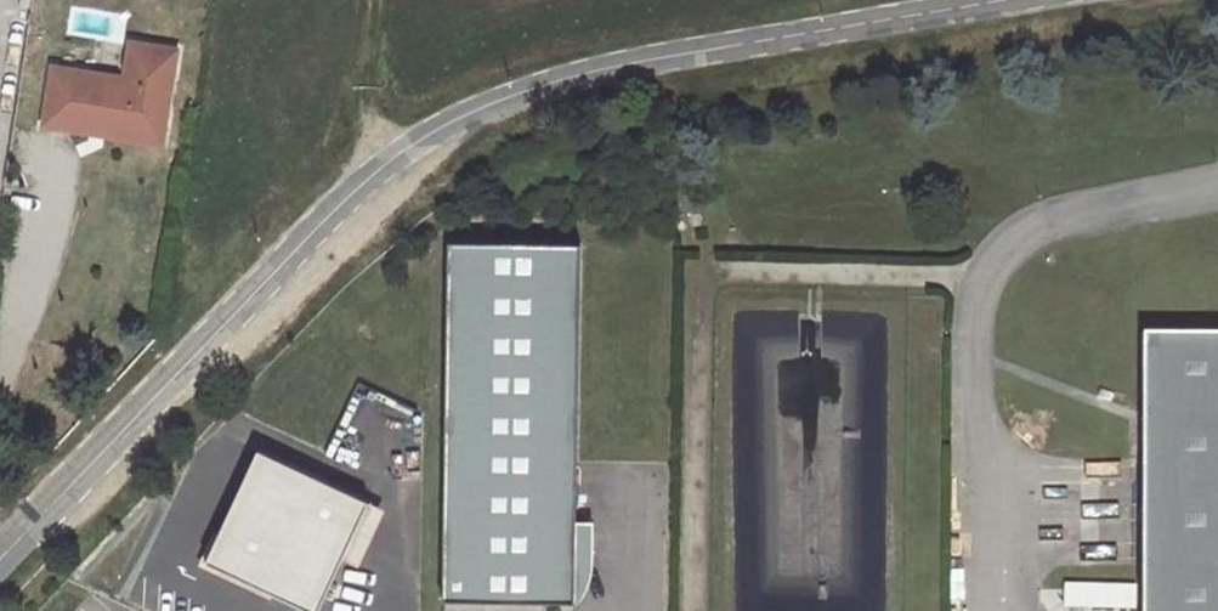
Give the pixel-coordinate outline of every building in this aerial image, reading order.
[(109,78),(52,69),(43,129),(91,136),(92,129),(107,131),(108,127),(165,135),(177,51),(129,44),(124,80),(122,92),(107,90),(109,78)] [(122,92),(124,80),(109,78),(107,90),(122,92)] [(92,129),(91,136),(163,147),(165,135),(108,127),(107,131),(92,129)] [(450,610),(580,610),(579,256),(449,256),(450,610)] [(1148,348),(1148,610),(1217,610),(1217,347),(1148,348)] [(256,462),(206,572),(294,610),(320,610),(365,510),(256,462)]
